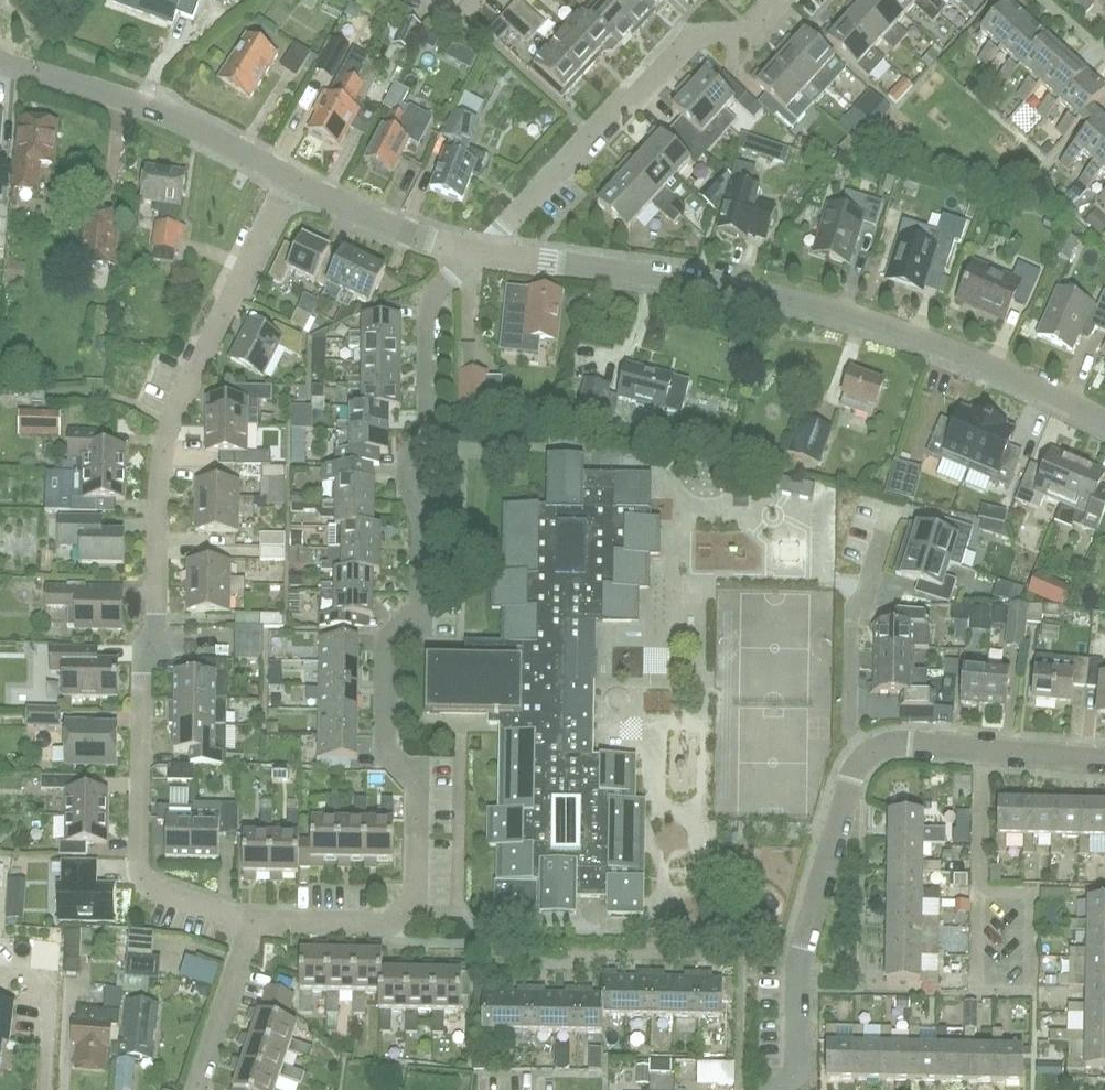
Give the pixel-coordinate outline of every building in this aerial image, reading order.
[(182,0),(113,0),(112,2),(173,24),(182,0)] [(538,33),(545,25),(519,0),(517,0),(510,7),(538,33)] [(655,13),(651,10),(640,0),(606,0),(607,1),(639,30),(655,13)] [(664,4),(667,0),(640,0),(651,10),(660,0),(664,4)] [(901,44),(854,0),(847,8),(854,14),(845,24),(875,51),(883,41),(895,52),(901,44)] [(854,0),(901,44),(909,36),(898,26),(906,16),(889,0),(855,0),(854,0)] [(906,16),(915,7),(933,23),(940,15),(923,0),(889,0),(906,16)] [(940,15),(947,7),(939,0),(923,0),(940,15)] [(1085,15),(1095,4),(1102,10),(1104,7),(1104,0),(1069,0),(1085,15)] [(620,45),(629,35),(632,38),(639,30),(607,1),(600,9),(592,1),(584,11),(591,18),(620,45)] [(352,3),(345,15),(353,19),(359,17),(363,10),(352,3)] [(1002,50),(1028,22),(1007,3),(981,31),(994,43),(979,59),(987,67),(1002,50)] [(538,33),(510,7),(500,18),(527,44),(538,33)] [(591,18),(584,11),(568,28),(600,58),(604,54),(612,54),(620,45),(591,18)] [(411,52),(423,26),(405,18),(393,44),(411,52)] [(1028,22),(1002,50),(1013,60),(998,77),(1006,84),(1021,68),(1047,39),(1028,22)] [(829,27),(822,35),(870,79),(886,61),(875,51),(845,24),(836,33),(829,27)] [(600,58),(568,28),(552,46),(584,76),(600,58)] [(427,30),(420,43),(434,50),(441,37),(427,30)] [(790,37),(783,45),(830,88),(838,79),(826,69),(835,60),(806,33),(797,43),(790,37)] [(219,79),(250,99),(279,54),(247,35),(219,79)] [(315,69),(333,78),(350,47),(333,37),(315,69)] [(1047,39),(1021,68),(1033,79),(1018,95),(1026,102),(1040,86),(1067,57),(1047,39)] [(312,53),(295,43),(280,66),(296,77),(312,53)] [(780,56),(771,65),(803,95),(814,105),(830,88),(783,45),(776,53),(780,56)] [(936,45),(929,53),(936,59),(943,51),(936,45)] [(584,76),(552,46),(529,70),(562,100),(584,76)] [(363,68),(368,58),(353,49),(329,94),(325,91),(313,111),(318,114),(309,130),(324,138),(363,68)] [(1067,57),(1040,86),(1052,96),(1037,112),(1045,120),(1060,103),(1086,74),(1067,57)] [(771,65),(762,75),(758,72),(751,79),(782,108),(777,114),(792,127),(797,122),(798,122),(805,114),(794,104),(803,95),(771,65)] [(363,68),(324,138),(341,147),(351,128),(354,130),(361,117),(358,115),(380,77),(363,68)] [(690,78),(683,86),(731,129),(738,121),(726,111),(734,101),(737,104),(747,93),(724,73),(718,79),(708,71),(697,84),(690,78)] [(1060,103),(1071,114),(1057,130),(1065,137),(1080,121),(1092,108),(1104,93),(1104,91),(1086,74),(1060,103)] [(904,78),(888,95),(896,103),(912,85),(904,78)] [(384,126),(367,160),(392,173),(408,141),(419,146),(434,118),(409,106),(404,116),(398,113),(408,92),(395,85),(385,106),(394,111),(386,127),(384,126)] [(731,129),(683,86),(676,94),(682,99),(673,109),(682,118),(674,127),(694,146),(712,126),(723,137),(731,129)] [(480,107),(462,98),(442,137),(458,144),(455,153),(447,149),(431,188),(462,201),(473,174),(480,177),(489,156),(469,148),(479,123),(473,120),(480,107)] [(875,126),(888,113),(875,99),(861,111),(875,126)] [(863,148),(877,132),(853,108),(837,125),(863,148)] [(1092,108),(1080,121),(1089,130),(1060,162),(1068,169),(1082,153),(1094,164),(1104,151),(1104,120),(1092,108)] [(1011,119),(1019,131),(1031,123),(1023,111),(1011,119)] [(22,122),(19,161),(16,160),(14,190),(36,191),(38,163),(52,164),(55,124),(22,122)] [(655,143),(646,152),(676,179),(691,162),(694,164),(703,154),(694,146),(674,127),(665,137),(656,129),(649,137),(655,143)] [(777,145),(744,134),(739,149),(773,159),(777,145)] [(823,142),(814,151),(827,163),(835,154),(823,142)] [(1094,164),(1079,180),(1087,187),(1102,171),(1104,174),(1104,151),(1094,164)] [(624,164),(681,215),(686,210),(685,205),(674,195),(683,186),(676,179),(646,152),(637,162),(631,156),(624,164)] [(681,216),(624,164),(617,172),(624,178),(600,205),(629,231),(653,204),(674,223),(681,216)] [(178,226),(180,207),(186,172),(146,166),(140,201),(155,204),(154,213),(162,214),(161,223),(156,223),(152,248),(156,249),(154,259),(173,262),(175,252),(176,252),(178,239),(185,240),(187,227),(178,226)] [(731,196),(721,230),(747,238),(748,235),(766,240),(775,208),(757,203),(760,189),(750,186),(755,171),(739,166),(730,196),(731,196)] [(722,171),(712,182),(726,194),(731,178),(722,171)] [(1079,180),(1070,190),(1078,197),(1087,187),(1079,180)] [(1060,187),(1055,193),(1062,199),(1067,194),(1060,187)] [(820,237),(824,239),(819,255),(849,265),(863,223),(877,228),(885,204),(848,192),(842,210),(830,206),(820,237)] [(797,223),(808,231),(821,213),(810,205),(797,223)] [(970,206),(966,218),(973,220),(977,208),(970,206)] [(115,265),(120,214),(80,210),(76,261),(115,265)] [(944,214),(938,231),(924,227),(920,241),(904,236),(891,277),(922,287),(930,263),(947,269),(956,240),(960,241),(967,222),(944,214)] [(1043,227),(1057,233),(1062,219),(1047,214),(1043,227)] [(1055,254),(1068,260),(1078,239),(1065,233),(1055,254)] [(328,254),(301,242),(296,253),(283,247),(267,282),(281,288),(288,274),(327,292),(338,267),(325,261),(328,254)] [(365,263),(345,254),(338,267),(327,292),(325,296),(344,305),(365,263)] [(9,262),(7,283),(24,285),(26,263),(9,262)] [(386,273),(365,263),(344,305),(334,325),(354,317),(359,308),(353,306),(355,301),(369,308),(386,273)] [(958,300),(977,308),(978,305),(1006,317),(1013,300),(1026,306),(1041,273),(1019,263),(1012,278),(977,263),(969,282),(967,281),(958,300)] [(556,341),(561,294),(508,288),(501,349),(533,353),(534,338),(556,341)] [(1072,350),(1080,333),(1086,335),(1088,329),(1095,332),(1097,327),(1104,331),(1104,291),(1098,306),(1058,289),(1038,335),(1072,350)] [(297,310),(291,324),(304,331),(311,317),(297,310)] [(350,343),(402,345),(403,320),(363,320),(363,336),(350,336),(350,343)] [(275,322),(270,333),(250,323),(249,324),(252,325),(243,343),(240,341),(231,359),(262,375),(277,346),(301,358),(302,336),(275,322)] [(326,337),(314,337),(314,351),(326,351),(326,337)] [(402,345),(350,343),(349,350),(363,350),(363,365),(402,366),(402,345)] [(314,361),(314,374),(326,374),(326,361),(314,361)] [(349,381),(349,387),(402,387),(402,366),(363,365),(362,381),(349,381)] [(674,377),(627,365),(618,399),(636,403),(635,405),(656,411),(656,409),(681,415),(690,383),(673,378),(674,377)] [(488,371),(459,371),(458,413),(488,413),(488,371)] [(870,418),(874,406),(875,406),(884,383),(851,371),(843,395),(844,395),(840,407),(870,418)] [(577,414),(602,420),(610,385),(585,379),(577,414)] [(325,383),(313,383),(313,396),(325,396),(325,383)] [(207,398),(207,425),(247,426),(260,426),(260,400),(272,400),(272,386),(236,386),(235,399),(207,398)] [(373,411),(389,411),(401,411),(402,387),(349,387),(348,394),(351,394),(350,409),(373,409),(373,411)] [(389,433),(389,411),(373,411),(373,409),(350,409),(350,425),(336,425),(336,432),(389,433)] [(33,412),(33,430),(60,430),(60,413),(33,412)] [(937,432),(926,459),(966,474),(988,422),(971,416),(970,418),(960,414),(951,437),(937,432)] [(820,465),(833,427),(800,416),(788,454),(820,465)] [(988,422),(966,474),(1007,491),(1018,464),(1004,458),(1013,435),(1003,431),(1004,428),(988,422)] [(247,426),(207,425),(207,451),(235,452),(234,465),(271,465),(271,452),(246,451),(247,426)] [(77,472),(124,473),(125,446),(99,446),(99,433),(70,432),(69,457),(77,458),(77,472),(74,472),(77,472)] [(389,457),(389,433),(336,432),(335,466),(374,467),(380,467),(380,456),(389,457)] [(293,447),(292,464),(305,464),(306,447),(293,447)] [(1062,505),(1079,464),(1052,452),(1041,479),(1027,473),(1015,500),(1038,510),(1044,497),(1062,505)] [(556,718),(594,718),(594,678),(595,621),(638,622),(639,588),(649,588),(650,555),(660,555),(661,520),(651,520),(651,476),(584,475),(584,458),(548,457),(548,508),(505,507),(503,575),(493,575),(492,610),(503,610),(502,645),(468,645),(467,661),(429,660),(428,715),(491,716),(491,726),(502,726),(502,736),(555,737),(556,718)] [(893,461),(885,493),(915,500),(923,469),(893,461)] [(1079,464),(1062,505),(1078,512),(1073,524),(1097,534),(1104,516),(1104,487),(1100,485),(1104,475),(1079,464)] [(262,479),(286,479),(286,466),(262,465),(262,479)] [(374,484),(374,467),(335,466),(323,466),(323,504),(375,505),(375,484),(374,484)] [(77,472),(74,472),(58,472),(58,511),(97,511),(97,499),(124,499),(124,473),(77,472)] [(317,487),(317,473),(289,472),(289,487),(317,487)] [(811,498),(814,484),(776,476),(773,490),(811,498)] [(196,505),(254,506),(254,498),(239,497),(239,480),(197,479),(196,505)] [(306,511),(316,511),(322,518),(336,518),(336,530),(375,530),(375,505),(323,504),(306,504),(306,511)] [(254,506),(196,505),(195,531),(238,531),(239,514),(254,514),(254,506)] [(60,545),(82,545),(81,562),(123,563),(123,532),(91,532),(91,517),(61,517),(60,545)] [(912,523),(904,548),(950,563),(961,566),(973,528),(948,521),(944,533),(912,523)] [(999,524),(995,536),(1008,540),(1003,524),(999,524)] [(329,529),(329,551),(381,552),(381,530),(375,530),(336,530),(329,529)] [(261,533),(261,546),(285,547),(285,533),(261,533)] [(291,534),(291,547),(301,547),(302,534),(291,534)] [(285,547),(261,546),(261,559),(285,560),(285,547)] [(950,563),(904,548),(896,574),(953,592),(957,581),(945,577),(950,563)] [(374,576),(380,576),(381,552),(329,551),(328,564),(322,564),(322,573),(335,573),(358,573),(358,576),(374,576)] [(288,554),(289,567),(307,567),(306,553),(288,554)] [(187,585),(245,586),(246,578),(231,578),(231,560),(188,559),(187,585)] [(1062,607),(1071,587),(1036,572),(1027,593),(1062,607)] [(291,573),(291,586),(301,586),(301,573),(291,573)] [(358,573),(335,573),(335,588),(322,588),(321,596),(373,596),(374,576),(358,576),(358,573)] [(103,598),(103,585),(47,584),(46,606),(68,607),(67,625),(76,625),(76,629),(122,629),(123,598),(103,598)] [(245,586),(187,585),(187,611),(230,612),(230,594),(245,595),(245,586)] [(288,596),(287,617),(312,618),(313,597),(288,596)] [(321,596),(320,596),(320,600),(318,603),(318,612),(319,614),(319,628),(370,628),(370,620),(373,620),(373,596),(321,596)] [(1010,602),(1005,647),(1024,649),(1027,623),(1029,604),(1010,602)] [(1029,604),(1027,623),(1042,625),(1043,617),(1045,606),(1029,604)] [(995,606),(994,619),(1007,620),(1008,607),(995,606)] [(1061,608),(1045,606),(1043,617),(1060,619),(1061,608)] [(874,648),(914,648),(914,647),(928,648),(929,614),(892,612),(892,625),(876,624),(874,648)] [(260,613),(260,626),(264,626),(284,626),(284,613),(260,613)] [(966,641),(968,621),(957,620),(955,640),(966,641)] [(229,651),(229,627),(190,626),(190,650),(229,651)] [(264,626),(260,626),(236,626),(235,659),(264,659),(264,626)] [(321,640),(320,665),(359,666),(359,641),(321,640)] [(52,672),(65,672),(64,696),(116,697),(116,682),(118,682),(118,662),(86,662),(86,648),(52,648),(52,672)] [(914,648),(874,648),(873,670),(913,671),(913,670),(914,648)] [(946,658),(945,671),(958,673),(959,659),(946,658)] [(175,672),(175,699),(227,700),(228,660),(201,659),(201,673),(175,672)] [(1072,674),(1035,670),(1033,702),(1070,705),(1072,685),(1087,686),(1089,660),(1073,659),(1072,674)] [(1087,686),(1099,688),(1096,715),(1100,716),(1101,720),(1104,721),(1104,676),(1103,676),(1104,661),(1089,660),(1087,686)] [(986,677),(987,665),(965,662),(960,701),(983,704),(986,677)] [(359,666),(320,665),(320,689),(358,690),(359,666)] [(986,677),(983,704),(1005,706),(1010,667),(987,665),(986,677)] [(913,671),(873,670),(872,692),(905,694),(904,720),(933,721),(934,693),(927,692),(927,671),(913,670),(913,671)] [(269,673),(268,686),(281,686),(282,673),(269,673)] [(320,689),(320,713),(358,713),(358,690),(320,689)] [(272,696),(272,708),(282,708),(282,696),(272,696)] [(227,700),(175,699),(175,702),(169,702),(169,714),(175,714),(174,724),(227,726),(227,700)] [(27,725),(60,726),(60,710),(27,709),(27,725)] [(358,713),(320,713),(319,736),(357,737),(358,713)] [(555,737),(502,736),(500,813),(490,813),(489,848),(500,848),(499,881),(542,882),(542,914),(577,915),(577,898),(610,899),(610,916),(645,916),(646,802),(637,802),(638,759),(593,758),(594,718),(556,718),(555,737)] [(66,764),(116,765),(117,725),(84,725),(84,723),(66,723),(66,764)] [(268,728),(267,733),(279,733),(279,724),(268,723),(268,728)] [(226,726),(174,724),(174,751),(194,751),(194,764),(226,765),(226,726)] [(357,737),(319,736),(319,760),(357,761),(357,737)] [(194,764),(168,764),(168,780),(194,781),(194,764)] [(67,815),(107,816),(107,790),(87,789),(88,776),(42,776),(42,789),(67,789),(67,815)] [(313,843),(300,843),(299,870),(319,870),(319,868),(325,868),(325,862),(339,863),(341,823),(341,801),(331,800),(330,822),(313,822),(313,843)] [(356,823),(341,823),(339,871),(345,871),(345,868),(351,869),(352,863),(366,863),(367,823),(368,801),(356,801),(356,823)] [(367,823),(366,863),(366,872),(372,872),(372,869),(376,869),(376,864),(393,864),(395,802),(383,801),(382,824),(367,823)] [(194,802),(193,807),(192,859),(219,859),(219,834),(238,834),(239,804),(194,802)] [(1026,836),(1027,802),(999,802),(999,834),(996,834),(996,852),(1006,853),(1006,836),(1024,836),(1026,836)] [(1054,836),(1054,802),(1027,802),(1026,836),(1024,836),(1023,855),(1034,855),(1034,836),(1051,836),(1054,836)] [(1082,837),(1082,803),(1054,802),(1054,836),(1051,836),(1051,855),(1061,855),(1061,837),(1079,837),(1082,837)] [(1082,803),(1082,837),(1079,837),(1079,856),(1090,856),(1090,837),(1104,837),(1104,803),(1082,803)] [(193,807),(158,806),(158,822),(167,822),(166,858),(192,859),(193,807)] [(256,875),(271,876),(273,815),(262,814),(261,836),(245,836),(244,884),(251,884),(250,881),(256,881),(256,875)] [(924,814),(889,814),(889,842),(923,843),(923,845),(941,845),(942,834),(923,834),(924,814)] [(107,816),(67,815),(66,841),(60,841),(60,854),(86,855),(87,842),(106,843),(107,816)] [(287,838),(272,837),(271,885),(277,885),(277,882),(282,882),(283,876),(299,876),(301,816),(288,815),(287,838)] [(969,831),(954,830),(954,843),(969,843),(969,831)] [(923,843),(889,842),(888,871),(922,872),(922,874),(941,874),(941,862),(923,861),(923,845),(923,843)] [(96,878),(96,863),(63,862),(63,884),(61,884),(60,921),(113,921),(113,885),(94,885),(94,878),(96,878)] [(991,865),(991,880),(1001,880),(1001,865),(991,865)] [(922,872),(888,871),(888,897),(922,898),(922,900),(941,900),(941,890),(922,890),(922,874),(922,872)] [(950,874),(949,886),(955,886),(955,887),(968,888),(968,875),(950,874)] [(495,916),(538,917),(539,885),(496,884),(495,916)] [(1070,890),(1041,890),(1041,904),(1070,904),(1070,890)] [(922,898),(888,897),(887,925),(921,925),(921,928),(941,928),(941,918),(922,918),(922,900),(922,898)] [(1104,930),(1104,900),(1088,900),(1088,922),(1070,922),(1070,931),(1088,931),(1088,930),(1104,930)] [(7,906),(6,919),(23,920),(24,914),(18,907),(7,906)] [(921,925),(887,925),(887,952),(921,953),(921,955),(939,955),(940,946),(921,945),(921,928),(921,925)] [(154,932),(129,929),(125,971),(125,988),(124,991),(148,994),(149,979),(159,980),(161,958),(152,957),(154,932)] [(1104,957),(1104,930),(1088,930),(1088,931),(1088,950),(1069,949),(1069,959),(1087,959),(1087,957),(1104,957)] [(79,976),(81,933),(65,932),(63,975),(79,976)] [(330,991),(330,952),(330,943),(324,943),(324,946),(318,946),(318,951),(302,951),(301,1012),(315,1012),(315,991),(330,991)] [(356,991),(356,953),(356,944),(351,944),(351,946),(345,946),(345,952),(330,952),(330,991),(330,1013),(341,1013),(341,991),(356,991)] [(384,992),(384,971),(384,944),(377,944),(377,947),(371,947),(371,953),(356,953),(356,991),(355,1013),(366,1013),(367,991),(382,992),(384,992)] [(921,953),(887,952),(886,981),(919,982),(919,984),(939,984),(939,973),(921,973),(921,955),(921,953)] [(1104,985),(1104,957),(1087,957),(1087,959),(1087,977),(1069,977),(1068,986),(1087,986),(1087,985),(1104,985)] [(397,971),(384,971),(384,992),(382,992),(381,1032),(393,1032),(393,1011),(407,1011),(409,971),(409,963),(403,962),(403,965),(397,965),(397,971)] [(434,1011),(435,972),(435,963),(430,963),(430,965),(423,965),(423,971),(409,971),(407,1011),(407,1032),(419,1032),(419,1011),(434,1011)] [(450,972),(435,972),(434,1011),(434,1033),(446,1033),(446,1011),(462,1011),(463,963),(456,963),(456,965),(450,965),(450,972)] [(614,971),(603,971),(602,996),(606,996),(605,1016),(627,1016),(627,978),(613,978),(614,971)] [(643,978),(627,978),(627,1016),(650,1016),(651,972),(643,972),(643,978)] [(661,972),(651,972),(650,1016),(674,1017),(675,979),(661,978),(661,972)] [(690,979),(675,979),(674,1017),(698,1017),(699,973),(690,972),(690,979)] [(708,973),(699,973),(698,1017),(723,1018),(723,1016),(724,982),(724,980),(708,979),(708,973)] [(1046,977),(1045,985),(1056,986),(1056,977),(1046,977)] [(735,982),(724,982),(723,1016),(736,1016),(736,1002),(735,1002),(735,982)] [(198,984),(196,989),(200,998),(206,1000),(211,988),(198,984)] [(268,985),(264,998),(290,1007),(295,994),(268,985)] [(1104,1013),(1104,985),(1087,985),(1087,986),(1087,1004),(1068,1004),(1068,1014),(1086,1015),(1086,1013),(1104,1013)] [(493,987),(485,987),(484,1031),(509,1032),(509,993),(493,993),(493,987)] [(523,994),(509,993),(509,1032),(532,1032),(532,987),(523,987),(523,994)] [(541,988),(532,987),(532,1032),(556,1033),(556,995),(541,994),(541,988)] [(570,995),(556,995),(556,1033),(579,1033),(580,989),(570,988),(570,995)] [(111,1026),(119,1026),(122,990),(106,989),(105,1011),(77,1009),(76,1022),(74,1021),(72,1043),(78,1044),(75,1069),(105,1072),(107,1046),(109,1046),(111,1026)] [(589,989),(580,989),(579,1033),(605,1033),(605,1016),(606,996),(602,996),(589,995),(589,989)] [(255,1023),(250,1037),(288,1050),(308,1058),(312,1047),(291,1039),(297,1024),(286,1020),(290,1007),(264,998),(260,1010),(252,1008),(249,1014),(252,1015),(250,1021),(255,1023)] [(895,998),(894,1008),(908,1009),(908,998),(895,998)] [(114,1089),(132,1089),(136,1061),(132,1061),(132,1057),(152,1059),(158,1004),(127,1001),(124,1028),(120,1028),(118,1050),(119,1050),(114,1089)] [(967,1047),(966,1082),(994,1082),(995,1048),(992,1048),(974,1047),(975,1030),(977,1030),(978,1002),(965,1002),(964,1029),(964,1047),(967,1047)] [(13,1006),(0,1004),(0,1053),(2,1041),(8,1042),(13,1006)] [(1104,1041),(1104,1013),(1086,1013),(1086,1015),(1086,1032),(1051,1031),(1050,1042),(1068,1042),(1086,1042),(1086,1041),(1104,1041)] [(828,1046),(827,1079),(855,1079),(856,1045),(853,1045),(836,1044),(836,1026),(825,1026),(825,1046),(828,1046)] [(856,1045),(855,1079),(883,1080),(884,1045),(881,1045),(863,1045),(863,1027),(853,1027),(853,1045),(856,1045)] [(884,1045),(883,1080),(911,1081),(911,1046),(908,1046),(891,1046),(891,1028),(881,1028),(881,1045),(884,1045)] [(911,1046),(911,1081),(939,1081),(940,1047),(936,1047),(919,1047),(919,1029),(909,1028),(908,1046),(911,1046)] [(940,1047),(939,1081),(966,1082),(967,1047),(964,1047),(947,1047),(947,1029),(937,1029),(936,1047),(940,1047)] [(995,1048),(994,1082),(1023,1083),(1023,1049),(1002,1048),(1003,1030),(992,1030),(992,1048),(995,1048)] [(288,1050),(250,1037),(243,1034),(241,1039),(243,1040),(241,1046),(247,1048),(242,1061),(280,1076),(281,1076),(300,1083),(304,1072),(283,1064),(288,1050)] [(1086,1041),(1086,1042),(1086,1060),(1067,1060),(1067,1070),(1086,1070),(1086,1068),(1104,1068),(1104,1041),(1086,1041)] [(556,1056),(556,1069),(569,1069),(570,1056),(556,1056)] [(473,1057),(473,1068),(487,1069),(487,1062),(483,1057),(473,1057)] [(280,1076),(242,1061),(234,1058),(232,1063),(235,1064),(233,1071),(239,1073),(234,1087),(242,1089),(277,1089),(276,1089),(281,1076),(280,1076)] [(589,1059),(589,1070),(603,1071),(603,1059),(589,1059)] [(649,1066),(649,1073),(671,1073),(671,1060),(649,1060),(649,1066)] [(699,1063),(699,1086),(734,1087),(735,1064),(699,1063)] [(1037,1064),(1037,1075),(1039,1075),(1050,1075),(1050,1064),(1037,1064)] [(637,1066),(637,1084),(648,1084),(649,1073),(649,1066),(637,1066)] [(432,1079),(410,1073),(405,1089),(429,1089),(432,1079)]
